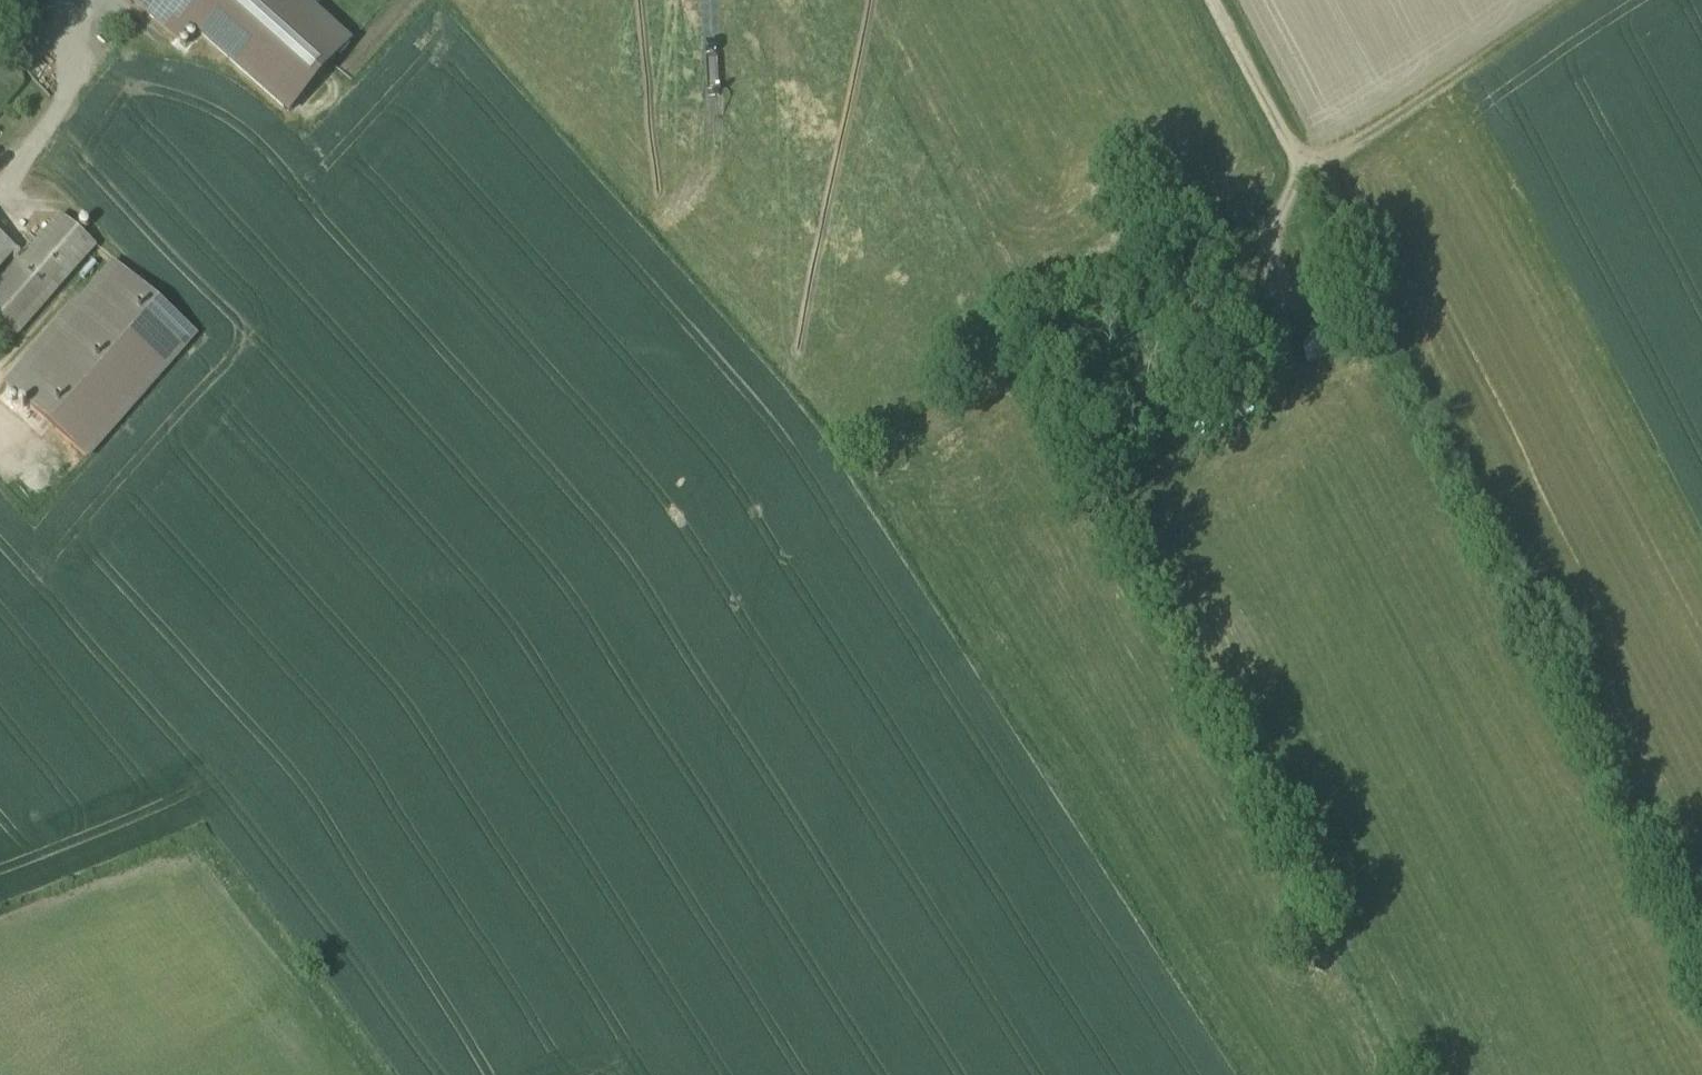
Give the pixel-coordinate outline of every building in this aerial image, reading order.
[(295,0),(145,0),(136,11),(191,59),(203,46),(300,130),(362,59),(295,0)] [(70,219),(0,294),(0,319),(22,339),(104,251),(70,219)] [(0,235),(0,278),(21,252),(0,235)] [(206,347),(120,270),(10,392),(96,469),(206,347)]
